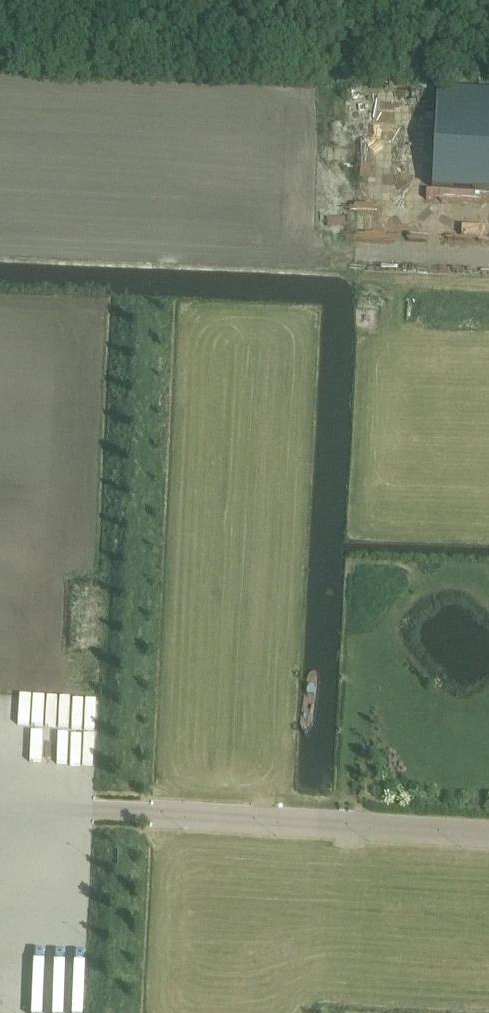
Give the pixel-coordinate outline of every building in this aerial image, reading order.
[(435,89),(431,189),(488,191),(488,91),(435,89)] [(477,204),(477,215),(488,215),(488,204),(477,204)]
